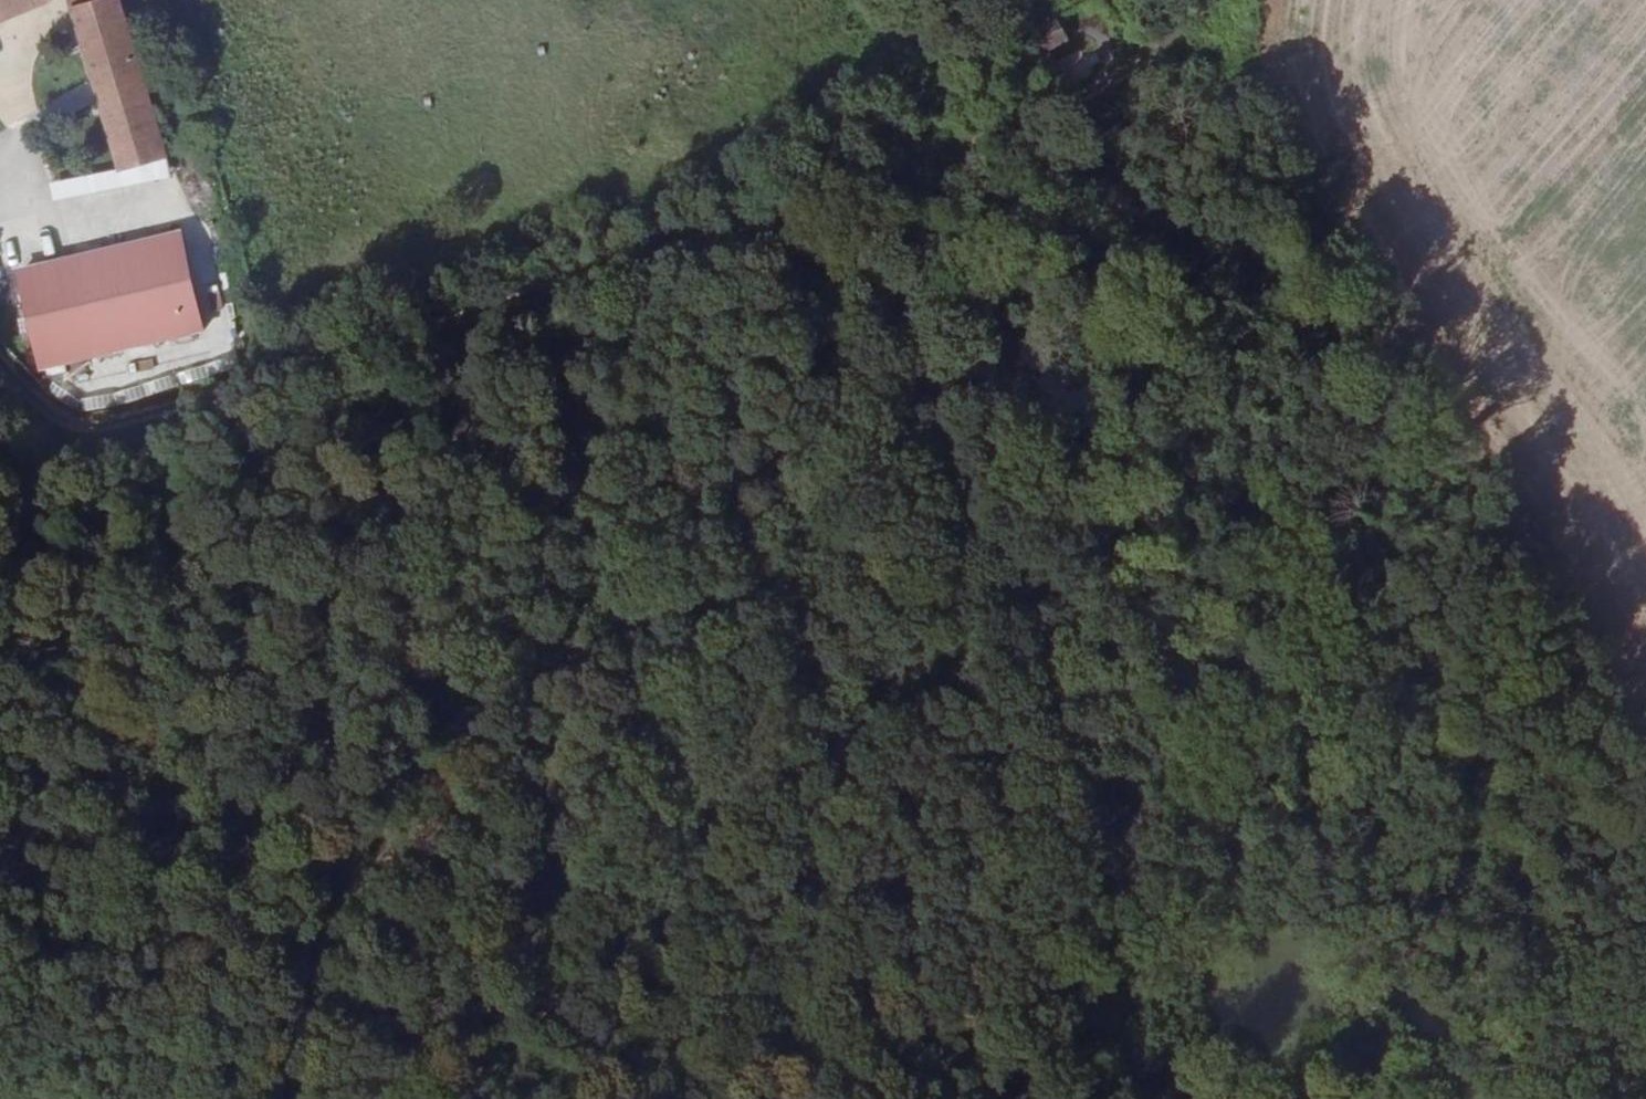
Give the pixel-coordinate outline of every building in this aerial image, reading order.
[(50,0),(0,0),(0,37),(56,16),(50,0)] [(119,177),(164,164),(119,6),(106,9),(103,0),(69,0),(119,177)] [(1029,34),(1043,59),(1070,44),(1056,19),(1029,34)] [(157,253),(22,286),(52,397),(183,364),(157,253)]
